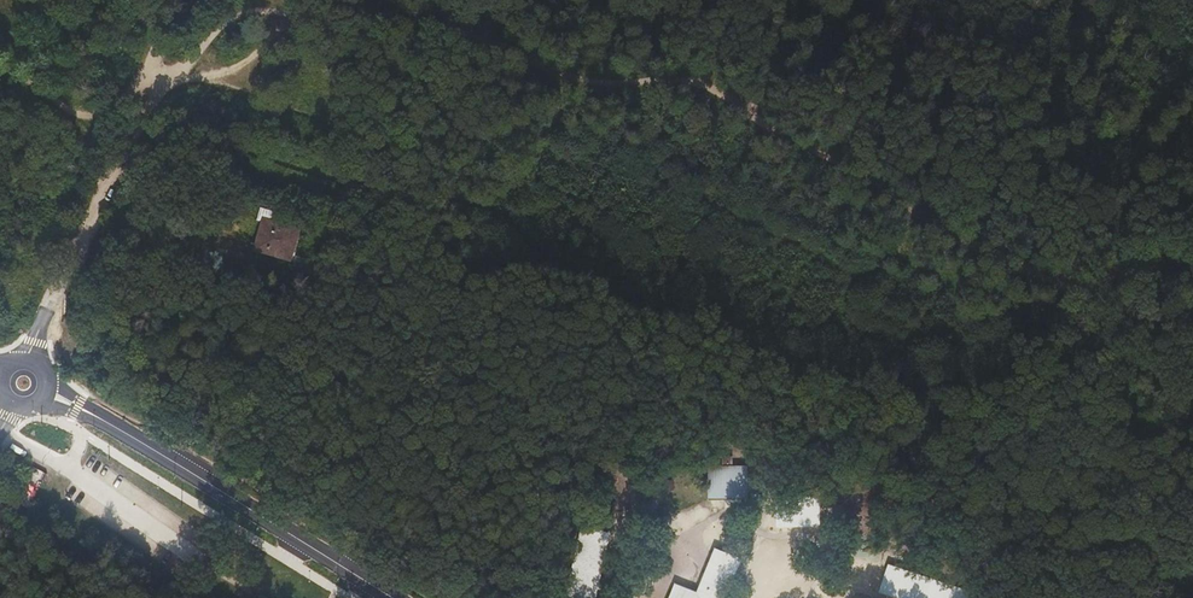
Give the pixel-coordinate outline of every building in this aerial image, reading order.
[(291,258),(302,226),(267,215),(257,246),(291,258)] [(727,467),(728,456),(716,456),(716,467),(727,467)] [(743,504),(743,467),(727,467),(716,467),(703,467),(702,503),(743,504)] [(654,504),(654,494),(640,494),(640,504),(642,505),(654,504)] [(820,521),(816,494),(776,499),(780,526),(820,521)] [(606,535),(581,529),(565,597),(593,597),(606,535)] [(673,586),(668,597),(726,597),(739,561),(711,551),(697,594),(673,586)] [(889,566),(880,591),(902,597),(965,597),(967,593),(889,566)]
